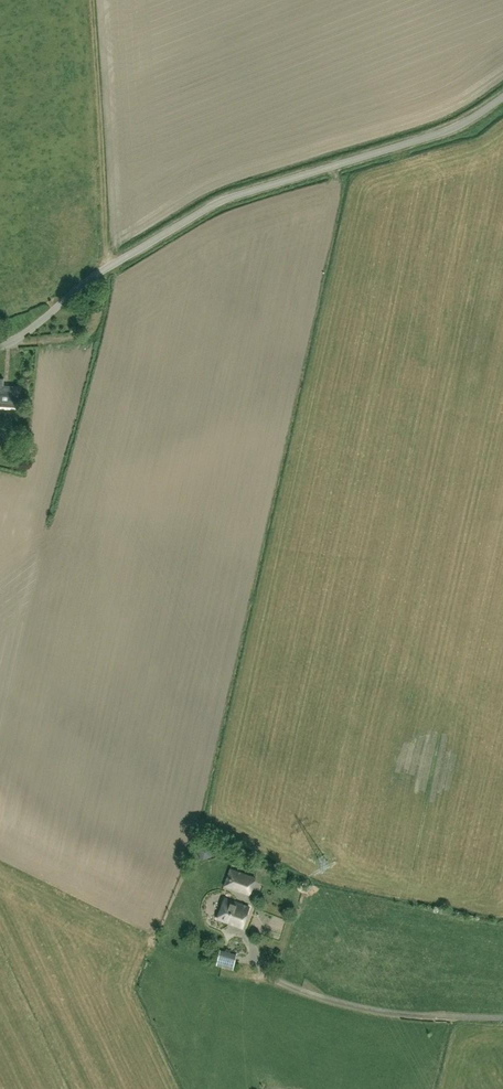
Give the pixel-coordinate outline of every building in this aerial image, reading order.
[(3,386),(3,378),(0,378),(0,405),(17,406),(19,387),(3,386)] [(230,869),(224,885),(232,888),(233,884),(241,887),(240,891),(249,894),(255,878),(230,869)] [(225,898),(217,918),(242,927),(250,907),(225,898)] [(238,954),(222,950),(218,964),(234,969),(238,954)]
